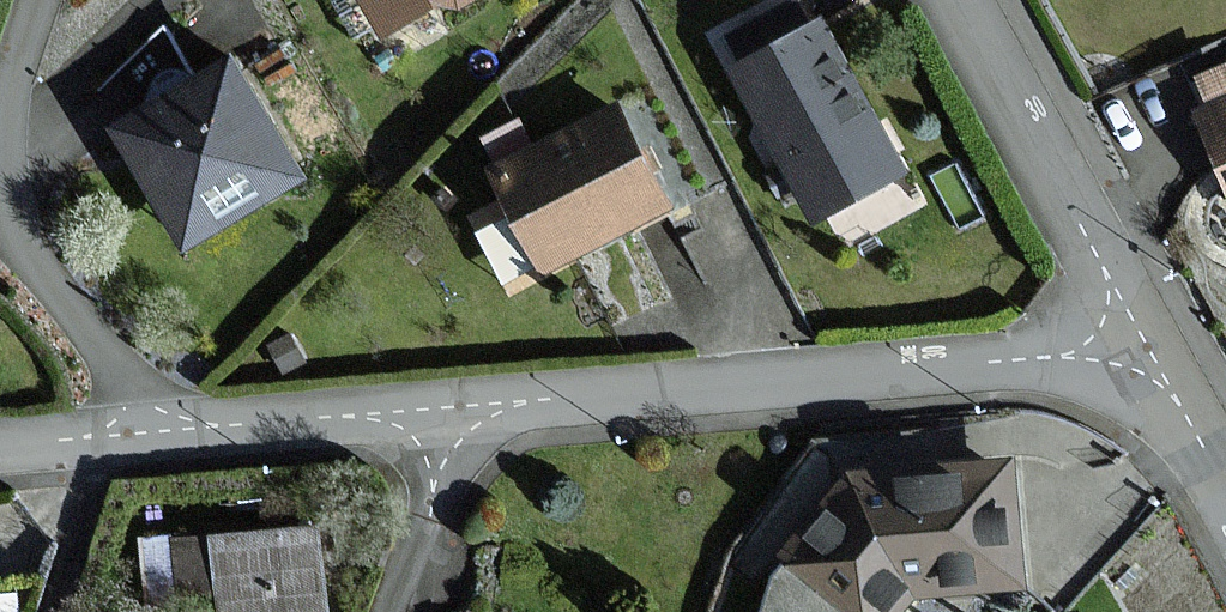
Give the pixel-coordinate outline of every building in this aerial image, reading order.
[(353,39),(378,24),(385,35),(442,0),(329,0),(353,39)] [(904,168),(822,20),(809,27),(795,2),(733,36),(748,63),(735,71),(816,217),(904,168)] [(305,174),(234,57),(116,128),(187,245),(305,174)] [(1200,80),(1212,109),(1198,115),(1225,180),(1225,69),(1200,80)] [(670,207),(619,106),(495,168),(547,270),(670,207)] [(1011,460),(850,472),(782,555),(851,611),(900,611),(916,597),(1027,585),(1011,460)] [(320,528),(184,543),(189,588),(220,585),(222,611),(328,611),(320,528)]
